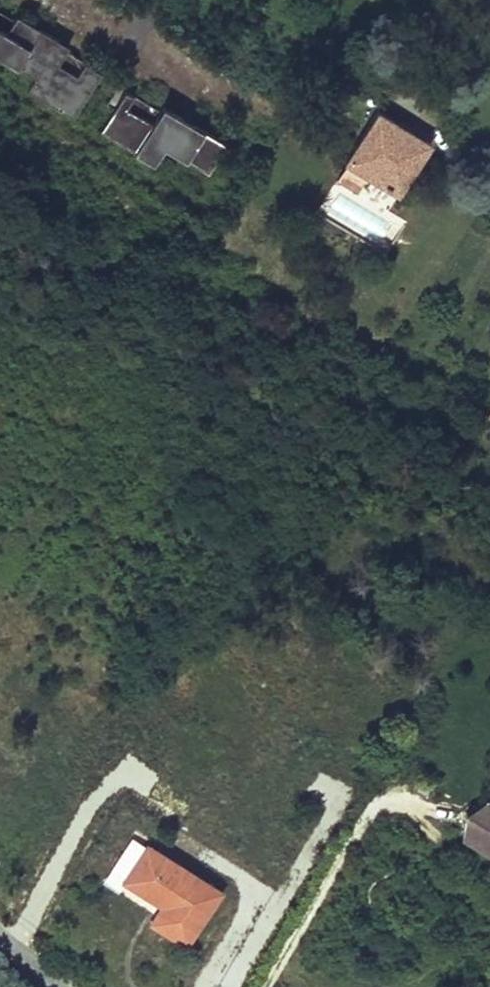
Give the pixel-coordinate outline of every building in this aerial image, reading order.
[(35,76),(27,93),(78,118),(102,69),(67,53),(72,42),(15,14),(8,28),(0,24),(0,59),(35,76)] [(157,165),(166,149),(210,173),(228,141),(127,86),(101,134),(157,165)] [(381,110),(348,163),(399,193),(430,141),(381,110)] [(466,815),(489,830),(489,805),(486,803),(466,815)] [(466,815),(465,816),(462,840),(489,858),(489,830),(466,815)] [(111,871),(127,881),(148,849),(133,839),(111,871)] [(219,894),(149,847),(148,849),(127,881),(125,884),(163,909),(152,927),(184,947),(219,894)]
